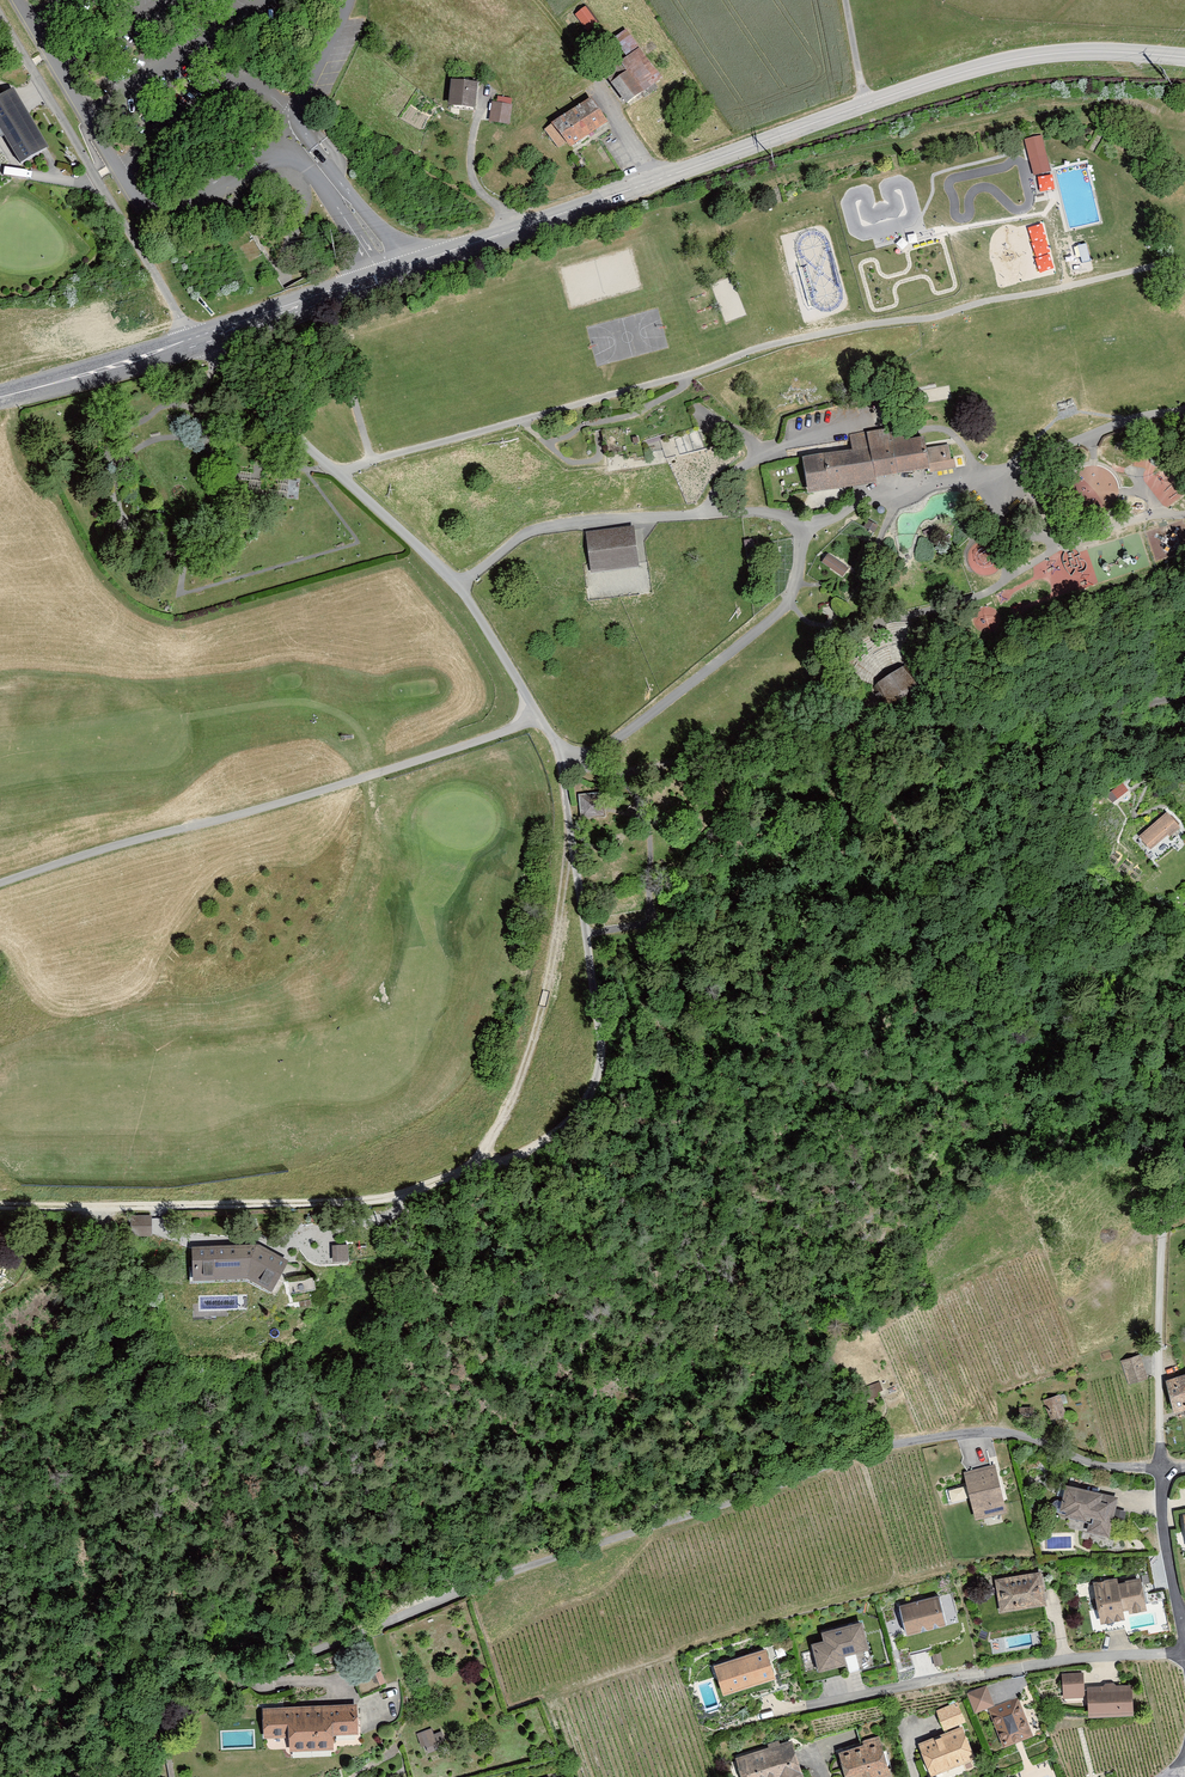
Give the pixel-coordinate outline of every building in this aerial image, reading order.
[(575,14),(586,28),(599,19),(588,4),(575,14)] [(624,74),(609,84),(624,105),(664,77),(639,43),(615,60),(624,74)] [(477,82),(453,79),(450,102),(474,105),(477,82)] [(3,133),(7,131),(22,164),(50,151),(20,89),(0,98),(0,127),(3,133)] [(592,96),(547,124),(564,151),(609,123),(592,96)] [(511,105),(494,102),(491,120),(508,122),(511,105)] [(1046,159),(1029,163),(1033,178),(1049,174),(1046,159)] [(1043,222),(1027,227),(1040,272),(1056,268),(1043,222)] [(1078,263),(1091,261),(1088,244),(1075,246),(1078,263)] [(1020,259),(1006,261),(1009,276),(1023,273),(1020,259)] [(846,451),(795,459),(801,496),(869,485),(869,482),(956,468),(952,443),(926,447),(924,435),(906,438),(904,424),(843,433),(846,451)] [(1161,464),(1153,471),(1150,468),(1141,476),(1166,507),(1184,493),(1161,464)] [(643,530),(580,538),(589,601),(651,593),(643,530)] [(825,553),(816,566),(842,584),(851,571),(825,553)] [(1000,631),(1000,622),(983,621),(983,631),(1000,631)] [(863,633),(831,671),(879,685),(889,669),(863,633)] [(604,817),(602,793),(579,795),(581,818),(604,817)] [(1166,811),(1136,835),(1149,851),(1178,827),(1166,811)] [(136,1213),(135,1233),(153,1234),(154,1214),(136,1213)] [(11,1256),(0,1237),(0,1262),(11,1256)] [(264,1242),(202,1247),(205,1280),(257,1276),(287,1290),(301,1259),(264,1242)] [(334,1244),(335,1260),(352,1258),(350,1242),(334,1244)] [(1139,1354),(1120,1360),(1128,1385),(1147,1379),(1139,1354)] [(1167,1381),(1176,1409),(1184,1406),(1184,1375),(1167,1381)] [(1060,1394),(1045,1398),(1051,1418),(1066,1413),(1060,1394)] [(1004,1509),(993,1467),(965,1475),(976,1517),(1004,1509)] [(1088,1523),(1085,1536),(1104,1541),(1114,1502),(1063,1489),(1055,1519),(1082,1525),(1083,1522),(1088,1523)] [(1036,1577),(993,1583),(997,1615),(1041,1609),(1036,1577)] [(1113,1583),(1091,1586),(1098,1626),(1119,1623),(1118,1615),(1125,1613),(1126,1617),(1142,1614),(1137,1583),(1113,1587),(1113,1583)] [(944,1625),(938,1600),(896,1611),(903,1636),(944,1625)] [(869,1649),(863,1624),(825,1633),(827,1642),(814,1645),(820,1671),(845,1665),(842,1655),(869,1649)] [(767,1651),(715,1667),(723,1694),(775,1678),(767,1651)] [(369,1662),(350,1671),(362,1696),(381,1687),(369,1662)] [(1127,1690),(1084,1691),(1084,1719),(1127,1718),(1127,1690)] [(943,1728),(966,1722),(960,1701),(938,1707),(943,1728)] [(1016,1701),(986,1711),(999,1750),(1029,1740),(1016,1701)] [(355,1706),(264,1709),(265,1737),(291,1736),(291,1749),(332,1748),(331,1734),(356,1733),(355,1706)] [(418,1732),(425,1752),(438,1748),(431,1727),(418,1732)] [(917,1748),(928,1776),(935,1776),(970,1764),(958,1733),(917,1748)] [(734,1761),(739,1776),(797,1776),(788,1745),(734,1761)] [(836,1757),(843,1776),(885,1776),(875,1745),(836,1757)]
